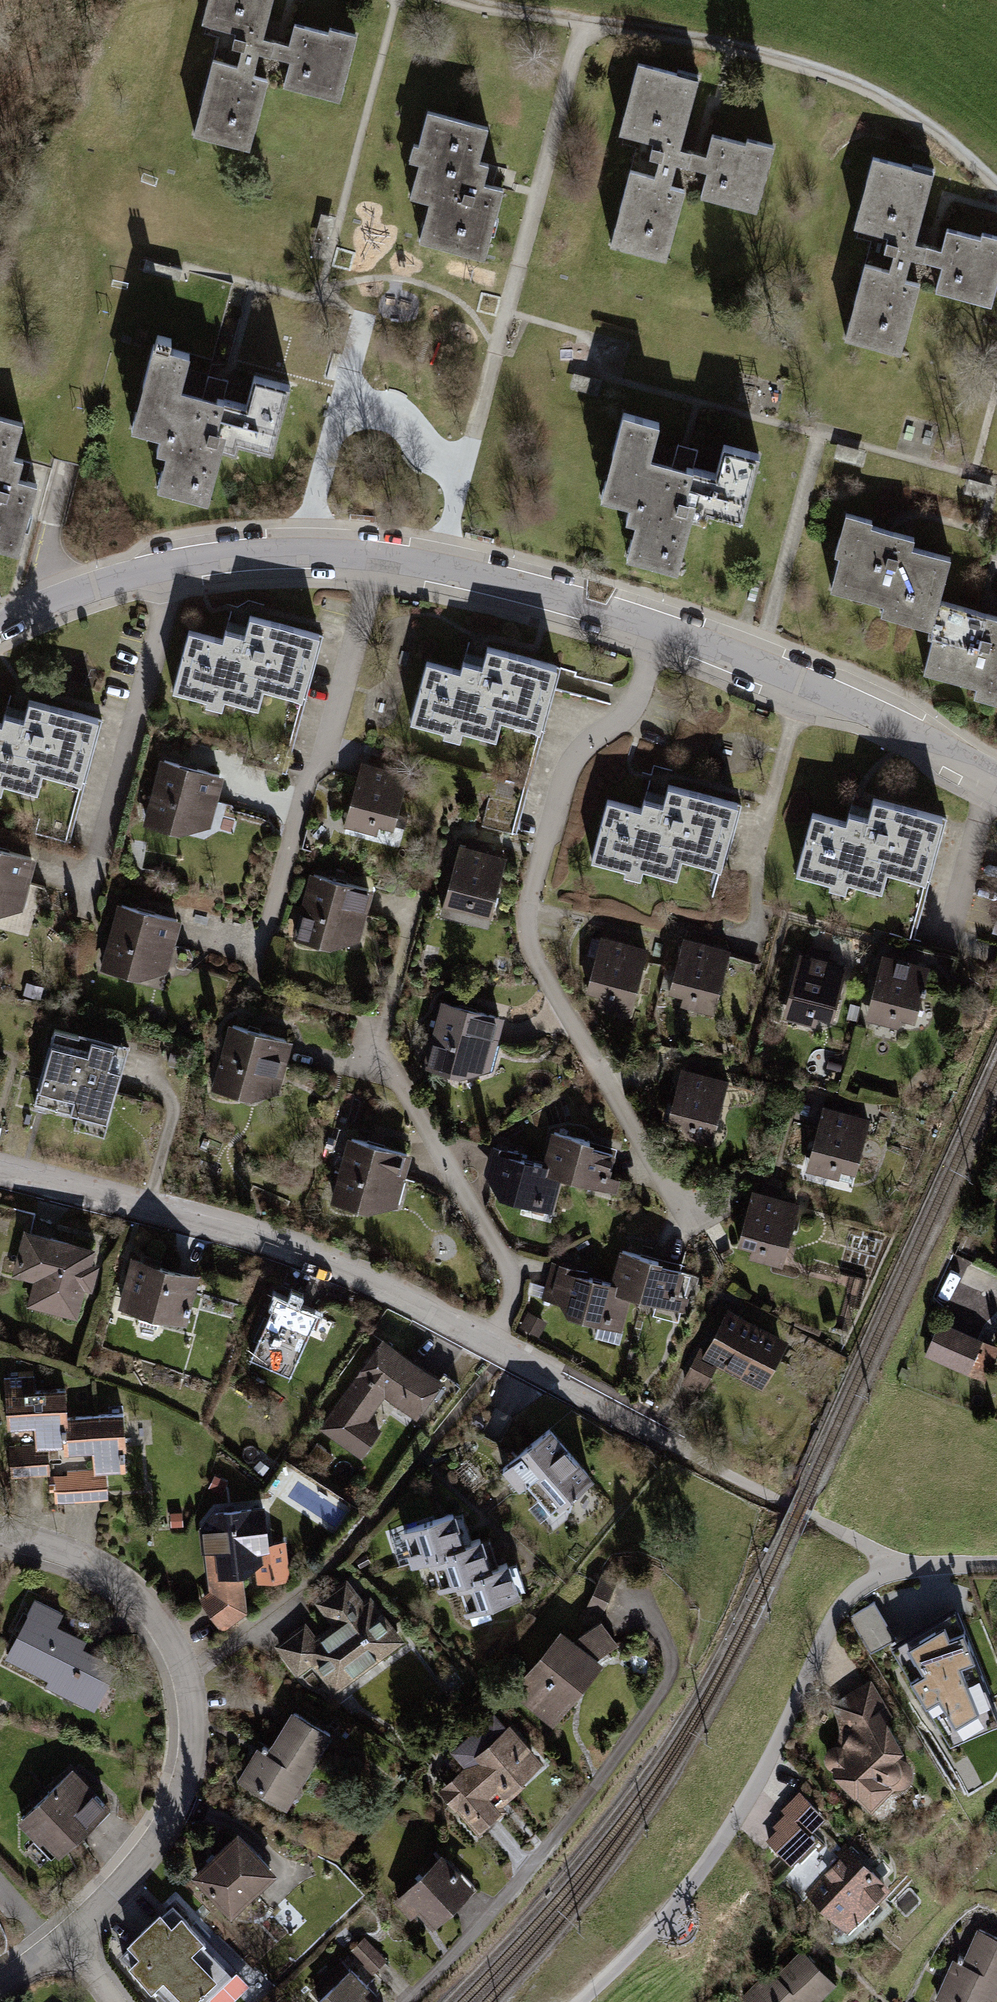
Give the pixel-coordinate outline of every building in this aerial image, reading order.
[(195,16),(242,29),(233,63),(206,55),(185,132),(245,148),(265,75),(249,71),(256,48),(287,56),(280,81),(337,96),(354,34),(324,25),(323,30),(291,21),(287,38),(276,35),(259,30),(267,0),(199,0),(195,16)] [(698,79),(636,63),(617,134),(660,145),(652,178),(627,171),(606,248),(664,263),(684,190),(671,186),(676,166),(704,173),(697,198),(758,214),(776,146),(711,129),(704,155),(692,152),(680,148),(698,79)] [(417,242),(485,261),(504,190),(485,184),(486,178),(489,169),(477,165),(488,127),(429,110),(405,196),(428,202),(417,242)] [(873,153),(854,223),(904,236),(894,271),(862,262),(841,338),(902,355),(922,283),(905,279),(911,258),(942,267),(936,290),(992,305),(996,285),(996,237),(947,223),(941,247),(932,245),(918,241),(937,171),(873,153)] [(326,248),(334,218),(318,214),(310,243),(326,248)] [(184,272),(154,263),(151,273),(182,282),(184,272)] [(185,348),(146,337),(122,423),(151,431),(147,447),(157,450),(148,483),(203,498),(221,434),(264,446),(282,380),(247,371),(238,401),(210,394),(175,384),(185,348)] [(600,384),(572,374),(568,387),(595,397),(600,384)] [(760,454),(722,444),(715,473),(649,455),(658,421),(621,411),(599,496),(628,504),(624,519),(634,521),(625,556),(676,569),(691,516),(705,520),(708,511),(742,520),(760,454)] [(0,417),(0,552),(15,557),(36,487),(17,481),(20,471),(23,461),(8,457),(19,423),(0,417)] [(993,489),(969,481),(964,494),(989,502),(993,489)] [(942,606),(954,562),(915,552),(918,542),(874,530),(876,524),(848,516),(837,558),(842,559),(833,592),(887,606),(884,619),(931,632),(935,633),(942,606)] [(942,606),(935,633),(931,632),(929,640),(936,641),(926,675),(979,689),(976,700),(996,706),(996,621),(942,606)] [(244,636),(226,630),(223,640),(189,631),(173,690),(207,699),(205,704),(222,708),(224,699),(258,708),(264,688),(302,699),(319,635),(250,616),(244,636)] [(482,666),(464,661),(461,671),(427,661),(411,720),(444,730),(443,735),(460,739),(462,729),(496,739),(501,719),(540,729),(557,666),(488,647),(482,666)] [(4,714),(2,723),(0,723),(0,792),(3,782),(37,791),(42,772),(80,782),(98,718),(28,699),(23,719),(4,714)] [(179,832),(206,824),(220,775),(164,760),(147,823),(179,832)] [(362,763),(344,828),(377,837),(380,828),(395,832),(410,775),(362,763)] [(721,859),(740,792),(671,772),(662,802),(610,786),(590,852),(670,875),(679,847),(721,859)] [(888,878),(928,889),(947,814),(876,795),(867,829),(814,815),(798,879),(882,901),(888,878)] [(441,919),(496,929),(511,850),(455,840),(441,919)] [(18,908),(32,859),(0,850),(0,913),(18,908)] [(329,946),(356,938),(369,888),(313,874),(296,937),(329,946)] [(137,977),(164,969),(177,919),(122,905),(105,968),(137,977)] [(733,939),(681,927),(663,1003),(715,1015),(733,939)] [(582,996),(639,1007),(651,940),(594,930),(582,996)] [(828,1025),(843,953),(798,944),(783,1016),(828,1025)] [(915,1026),(927,955),(877,946),(864,1018),(915,1026)] [(461,1078),(488,1070),(502,1021),(446,1006),(429,1069),(461,1078)] [(291,1112),(307,1040),(239,1025),(224,1098),(291,1112)] [(107,1129),(124,1039),(50,1026),(34,1115),(107,1129)] [(729,1073),(681,1062),(665,1132),(713,1143),(729,1073)] [(841,1173),(856,1177),(870,1120),(822,1108),(806,1173),(839,1182),(841,1173)] [(539,1162),(607,1183),(619,1146),(551,1124),(539,1162)] [(395,1216),(407,1150),(344,1139),(332,1205),(395,1216)] [(472,1177),(549,1207),(563,1172),(486,1142),(472,1177)] [(749,1261),(782,1270),(799,1205),(753,1192),(737,1249),(751,1253),(749,1261)] [(96,1239),(18,1217),(4,1267),(29,1273),(21,1300),(75,1315),(96,1239)] [(659,1261),(660,1255),(620,1246),(612,1280),(615,1281),(613,1288),(630,1292),(675,1302),(683,1267),(659,1261)] [(196,1268),(128,1250),(113,1306),(180,1324),(196,1268)] [(558,1262),(551,1288),(567,1311),(622,1324),(630,1292),(613,1288),(615,1281),(580,1272),(581,1267),(558,1262)] [(314,1305),(272,1289),(245,1362),(287,1377),(314,1305)] [(754,1391),(788,1333),(726,1297),(679,1377),(704,1391),(717,1370),(754,1391)] [(520,1326),(539,1336),(547,1320),(528,1310),(520,1326)] [(986,1379),(996,1352),(996,1343),(940,1318),(925,1352),(986,1379)] [(447,1376),(384,1334),(320,1428),(362,1456),(382,1426),(371,1419),(386,1397),(418,1419),(447,1376)] [(107,1496),(106,1469),(128,1468),(126,1406),(66,1408),(66,1381),(32,1382),(31,1369),(0,1370),(0,1379),(3,1474),(46,1472),(45,1446),(88,1444),(88,1469),(56,1470),(56,1497),(107,1496)] [(593,1473),(548,1422),(499,1464),(519,1487),(525,1482),(550,1510),(559,1501),(570,1505),(577,1488),(593,1473)] [(463,1530),(453,1501),(395,1523),(409,1560),(426,1554),(436,1582),(458,1574),(468,1600),(520,1581),(508,1547),(490,1553),(479,1525),(463,1530)] [(236,1567),(269,1563),(261,1518),(251,1508),(251,1502),(212,1502),(193,1522),(207,1587),(194,1597),(214,1629),(247,1606),(236,1567)] [(322,1671),(342,1698),(413,1645),(381,1602),(372,1609),(353,1584),(327,1603),(345,1627),(326,1642),(313,1625),(283,1648),(309,1681),(322,1671)] [(30,1594),(0,1660),(0,1662),(92,1704),(112,1660),(80,1645),(86,1633),(55,1619),(60,1608),(30,1594)] [(957,1603),(890,1644),(949,1740),(996,1722),(996,1710),(957,1603)] [(558,1620),(502,1682),(545,1720),(602,1658),(596,1652),(616,1630),(597,1613),(576,1636),(558,1620)] [(840,1751),(831,1774),(877,1822),(915,1792),(925,1775),(915,1750),(878,1689),(839,1715),(843,1731),(843,1741),(840,1751)] [(251,1737),(227,1777),(284,1809),(330,1729),(287,1704),(264,1744),(251,1737)] [(545,1772),(490,1707),(444,1745),(460,1764),(433,1786),(472,1833),(545,1772)] [(105,1802),(69,1764),(15,1814),(50,1852),(105,1802)] [(771,1814),(797,1838),(823,1812),(797,1787),(771,1814)] [(186,1870),(225,1910),(273,1862),(234,1822),(186,1870)] [(799,1885),(848,1930),(891,1883),(842,1838),(799,1885)] [(472,1877),(436,1843),(388,1894),(424,1928),(472,1877)] [(120,1954),(167,2001),(194,2001),(232,1966),(171,1904),(120,1954)] [(968,1924),(924,1998),(931,2001),(996,2001),(996,1941),(968,1924)] [(388,1957),(359,1931),(344,1948),(373,1974),(388,1957)] [(799,1942),(742,1997),(747,2001),(812,2001),(836,1979),(799,1942)] [(344,1960),(314,1987),(328,2001),(382,2001),(344,1960)]
